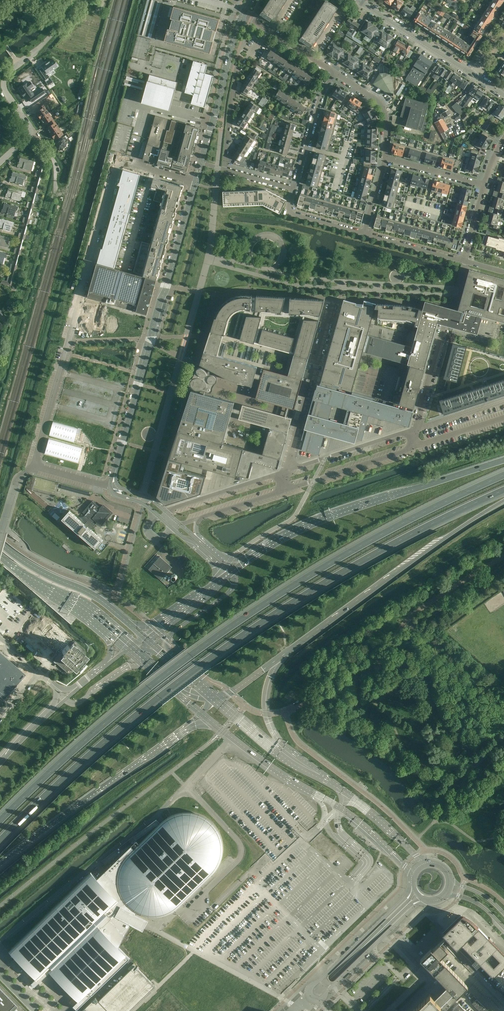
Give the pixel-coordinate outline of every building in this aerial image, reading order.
[(263,13),(262,12),(260,15),(270,21),(272,19),(273,20),(286,0),(272,0),(263,13)] [(392,7),(398,11),(399,10),(400,10),(402,5),(403,4),(397,0),(396,0),(392,7)] [(327,1),(304,36),(303,38),(301,37),(300,40),(310,47),(311,44),(312,45),(337,8),(327,1)] [(493,2),(489,6),(497,11),(500,7),(493,2)] [(406,16),(409,18),(415,10),(414,10),(416,8),(412,6),(411,8),(410,9),(405,6),(401,13),(404,15),(406,16)] [(489,6),(486,11),(494,16),(497,11),(489,6)] [(220,19),(174,7),(171,19),(168,29),(165,41),(210,54),(213,41),(216,31),(220,19)] [(427,17),(428,15),(426,13),(426,12),(421,9),(419,13),(418,13),(415,17),(413,21),(414,21),(414,22),(415,23),(416,23),(418,24),(421,19),(424,21),(427,17)] [(436,13),(442,17),(443,16),(445,13),(439,9),(436,13)] [(486,11),(483,16),(491,20),(494,16),(486,11)] [(483,16),(480,20),(488,25),(491,20),(483,16)] [(426,29),(431,21),(426,18),(427,17),(424,21),(421,19),(418,24),(423,27),(423,28),(425,29),(426,29)] [(350,18),(346,24),(353,28),(352,28),(356,31),(359,25),(350,18)] [(480,20),(477,25),(485,30),(488,25),(480,20)] [(365,37),(373,25),(368,22),(367,22),(365,21),(359,30),(367,35),(365,37)] [(431,21),(426,29),(426,30),(428,31),(433,34),(436,29),(434,28),(436,23),(436,24),(431,21)] [(438,37),(443,29),(439,26),(439,25),(436,23),(434,28),(436,29),(433,34),(436,35),(436,36),(437,37),(438,37)] [(374,40),(380,31),(375,28),(376,27),(373,25),(365,37),(370,40),(371,39),(373,41),(374,40)] [(485,30),(477,25),(474,29),(482,34),(485,30)] [(443,29),(438,37),(439,37),(439,38),(440,39),(441,39),(443,40),(446,36),(449,37),(451,33),(449,31),(448,32),(443,29)] [(348,32),(346,35),(353,39),(357,33),(354,31),(352,34),(348,32)] [(380,46),(381,46),(388,35),(385,32),(384,33),(380,31),(374,40),(381,44),(380,46)] [(473,42),(476,44),(481,36),(473,31),(470,36),(475,38),(473,42)] [(451,45),(456,37),(451,34),(452,33),(451,33),(449,37),(446,36),(443,40),(448,43),(448,44),(450,45),(451,45)] [(388,35),(381,46),(386,49),(393,38),(391,36),(389,34),(388,35)] [(451,45),(451,46),(453,47),(458,50),(461,46),(458,44),(461,39),(461,40),(456,37),(451,45)] [(463,53),(468,45),(464,42),(464,41),(461,39),(458,44),(461,46),(458,50),(461,51),(461,52),(462,53),(463,53)] [(406,45),(402,43),(398,40),(394,47),(396,48),(394,52),(398,54),(400,51),(402,52),(406,45)] [(327,54),(332,57),(339,48),(334,44),(334,43),(332,42),(325,52),(326,52),(328,53),(327,54)] [(468,45),(463,53),(465,55),(467,56),(468,56),(471,52),(472,52),(473,50),(473,49),(476,44),(473,42),(470,46),(468,45)] [(406,56),(407,55),(411,48),(406,45),(402,52),(405,54),(403,56),(405,57),(403,60),(405,62),(408,57),(406,56)] [(343,51),(339,48),(332,57),(335,59),(336,58),(340,61),(347,51),(344,50),(343,51)] [(265,50),(261,57),(270,63),(271,61),(276,54),(271,50),(269,53),(265,50)] [(347,67),(351,61),(354,56),(353,57),(348,54),(348,55),(345,54),(347,52),(347,51),(340,61),(345,64),(344,65),(347,67)] [(281,57),(276,54),(271,61),(277,64),(281,57)] [(433,62),(421,55),(417,61),(416,62),(405,79),(417,87),(428,70),(433,62)] [(354,56),(351,61),(347,67),(350,69),(351,68),(355,71),(361,61),(354,56)] [(287,61),(281,57),(277,64),(282,68),(287,61)] [(38,68),(42,74),(46,80),(44,80),(48,86),(53,82),(49,77),(47,74),(53,69),(54,70),(59,66),(56,62),(55,63),(52,59),(48,62),(47,62),(42,67),(39,70),(38,68)] [(194,95),(192,102),(191,104),(205,108),(205,106),(207,99),(213,79),(214,76),(212,76),(212,75),(205,74),(207,65),(194,61),(191,72),(185,93),(194,95)] [(292,64),(287,61),(282,68),(287,71),(292,64)] [(362,61),(361,61),(355,71),(360,74),(359,75),(362,76),(368,67),(363,64),(362,65),(360,63),(362,61)] [(297,68),(292,64),(287,71),(293,75),(297,68)] [(434,75),(432,77),(435,79),(438,74),(442,68),(437,64),(432,71),(436,73),(435,74),(434,75)] [(373,70),(368,67),(362,76),(365,78),(366,77),(368,79),(373,70)] [(250,74),(257,78),(261,73),(254,68),(250,74)] [(302,71),(297,68),(293,75),(298,78),(302,71)] [(438,74),(435,79),(436,80),(438,78),(440,77),(441,76),(443,78),(447,71),(442,68),(438,74)] [(444,77),(447,80),(447,81),(446,81),(447,82),(448,81),(448,80),(450,77),(453,73),(449,70),(444,77)] [(308,75),(302,71),(298,78),(303,82),(308,75)] [(392,73),(376,74),(376,75),(377,78),(374,84),(394,97),(392,73)] [(250,74),(247,79),(254,84),(256,85),(259,80),(260,80),(257,78),(250,74)] [(452,88),(453,87),(459,77),(455,74),(450,81),(453,82),(451,85),(450,84),(449,86),(450,87),(452,88)] [(147,84),(147,85),(145,91),(143,99),(142,103),(158,108),(170,111),(171,107),(175,93),(175,92),(177,84),(177,82),(173,81),(155,76),(150,75),(149,76),(147,84)] [(308,75),(303,82),(309,85),(313,78),(308,75)] [(464,79),(459,77),(453,87),(455,89),(457,85),(459,86),(464,79)] [(247,79),(244,84),(250,89),(254,84),(247,79)] [(468,82),(464,79),(459,86),(456,91),(458,91),(461,87),(464,89),(468,82)] [(24,85),(19,89),(22,94),(23,95),(23,96),(26,100),(29,98),(32,102),(45,93),(42,88),(33,94),(29,88),(33,86),(30,82),(26,84),(25,85),(25,84),(24,85)] [(250,89),(244,84),(240,90),(247,94),(250,89)] [(427,90),(426,92),(431,95),(436,88),(433,86),(431,90),(428,88),(427,90)] [(463,107),(462,107),(464,109),(465,108),(467,105),(469,103),(471,100),(476,93),(478,89),(473,86),(468,93),(471,95),(469,98),(467,102),(466,103),(463,107)] [(333,88),(329,95),(337,100),(343,90),(338,87),(336,90),(333,88)] [(473,102),(474,101),(476,98),(479,100),(483,92),(478,89),(476,93),(471,100),(469,103),(467,105),(469,106),(472,101),(473,102)] [(343,90),(337,100),(344,104),(348,98),(346,96),(348,93),(343,90)] [(280,101),(285,94),(279,91),(275,97),(277,99),(280,101)] [(290,98),(285,94),(280,101),(285,105),(290,98)] [(348,98),(344,104),(351,109),(357,99),(352,96),(350,99),(348,98)] [(486,96),(479,106),(484,110),(483,112),(486,114),(487,112),(488,112),(492,107),(495,109),(498,104),(486,96)] [(285,105),(291,108),(295,101),(290,98),(285,105)] [(428,104),(411,99),(406,98),(400,117),(408,119),(406,126),(421,131),(428,133),(430,125),(427,124),(427,123),(424,122),(428,104)] [(357,99),(351,109),(358,114),(362,107),(360,105),(362,102),(357,99)] [(300,104),(295,101),(291,108),(296,111),(300,104)] [(247,108),(254,112),(256,113),(260,108),(250,102),(247,108)] [(456,102),(452,107),(455,111),(456,112),(460,115),(464,109),(462,107),(456,102)] [(300,104),(296,111),(301,115),(306,108),(300,104)] [(43,105),(40,107),(41,109),(37,112),(38,114),(37,114),(40,119),(48,113),(43,105)] [(499,105),(494,112),(492,114),(488,117),(487,118),(488,119),(490,121),(493,117),(494,116),(501,120),(503,116),(503,108),(499,105)] [(251,117),(254,112),(247,108),(243,113),(251,117)] [(367,108),(360,112),(364,120),(375,114),(372,109),(369,111),(367,108)] [(434,123),(443,139),(449,136),(446,130),(448,129),(443,119),(450,114),(448,110),(440,115),(441,116),(437,119),(438,121),(434,123)] [(327,111),(325,116),(337,119),(338,114),(327,111)] [(54,121),(48,113),(40,119),(44,125),(50,121),(51,123),(54,121)] [(247,123),(251,117),(243,113),(240,118),(247,123)] [(375,114),(364,120),(369,128),(375,124),(374,121),(377,120),(375,114)] [(199,127),(155,115),(149,138),(143,159),(187,172),(199,127)] [(325,116),(324,121),(335,125),(337,119),(325,116)] [(247,123),(240,118),(236,124),(244,128),(247,123)] [(489,124),(484,120),(480,127),(485,131),(489,124)] [(59,129),(54,121),(51,123),(52,124),(46,128),(50,134),(59,129)] [(322,126),(322,127),(334,130),(334,129),(335,125),(324,121),(322,126)] [(285,128),(294,130),(295,124),(287,122),(285,128)] [(322,127),(321,132),(332,135),(334,130),(322,127)] [(285,128),(284,134),(292,136),(294,130),(285,128)] [(59,129),(50,134),(53,139),(54,138),(56,140),(63,135),(59,129)] [(483,131),(479,138),(489,144),(492,139),(488,137),(490,135),(483,131)] [(321,132),(319,137),(331,140),(332,135),(321,132)] [(284,134),(282,140),(290,142),(292,136),(284,134)] [(63,148),(64,147),(66,146),(66,144),(65,142),(67,141),(66,139),(68,138),(66,135),(64,136),(59,140),(60,141),(55,144),(60,150),(62,150),(63,150),(62,150),(63,148)] [(243,141),(251,146),(252,143),(254,140),(247,136),(243,141)] [(319,137),(318,142),(329,145),(331,140),(319,137)] [(479,138),(474,146),(481,150),(483,147),(486,149),(489,144),(479,138)] [(289,149),(290,142),(282,140),(280,146),(289,149)] [(247,151),(251,146),(243,141),(240,147),(247,151)] [(396,155),(397,155),(399,145),(400,144),(390,141),(390,149),(392,150),(391,153),(396,155)] [(318,142),(316,148),(328,151),(329,145),(318,142)] [(397,155),(402,156),(403,153),(406,154),(408,146),(400,144),(399,145),(397,155)] [(289,149),(280,146),(279,153),(287,155),(289,149)] [(406,154),(409,154),(408,158),(413,159),(416,150),(416,148),(408,146),(406,154)] [(244,157),(247,151),(240,147),(237,152),(244,157)] [(365,147),(364,156),(376,157),(376,151),(372,151),(372,148),(365,147)] [(416,148),(416,150),(413,159),(418,161),(419,157),(422,158),(424,151),(416,148)] [(472,150),(469,158),(480,161),(482,156),(478,155),(479,152),(472,150)] [(422,158),(425,159),(424,162),(429,164),(432,155),(433,153),(424,151),(422,158)] [(237,152),(233,157),(242,163),(246,158),(244,157),(237,152)] [(315,152),(313,158),(325,161),(327,156),(315,152)] [(429,164),(430,164),(435,165),(436,162),(439,163),(441,155),(433,153),(432,155),(429,164)] [(446,168),(448,159),(449,157),(441,155),(439,163),(441,164),(440,167),(441,167),(446,168)] [(364,156),(364,165),(372,165),(372,162),(375,162),(376,157),(364,156)] [(452,167),(455,167),(457,160),(449,157),(448,159),(446,168),(447,169),(451,170),(452,167)] [(34,161),(28,160),(20,158),(18,164),(18,163),(17,167),(30,171),(32,165),(33,165),(34,161)] [(313,158),(312,163),(324,166),(325,161),(313,158)] [(469,158),(468,164),(479,167),(480,161),(469,158)] [(264,170),(266,162),(260,161),(258,169),(264,170)] [(272,164),(266,162),(264,170),(270,172),(272,164)] [(311,167),(310,168),(322,172),(324,166),(312,163),(311,167)] [(270,172),(276,174),(278,166),(272,164),(270,172)] [(284,167),(282,175),(288,177),(291,169),(292,166),(285,164),(284,167)] [(468,164),(465,172),(473,174),(474,171),(477,172),(479,167),(468,164)] [(284,167),(278,166),(276,174),(282,175),(284,167)] [(363,166),(361,171),(373,174),(374,169),(363,166)] [(310,168),(309,174),(321,177),(322,172),(310,168)] [(392,168),(391,174),(402,177),(403,171),(392,168)] [(99,257),(97,263),(114,268),(119,253),(122,240),(124,235),(128,218),(135,194),(140,175),(123,170),(119,186),(120,186),(111,218),(108,230),(106,236),(103,249),(101,249),(99,257)] [(361,171),(360,176),(371,180),(373,174),(361,171)] [(9,182),(11,182),(22,185),(24,179),(26,179),(27,176),(13,172),(11,178),(10,178),(9,182)] [(309,174),(308,179),(319,182),(321,177),(309,174)] [(391,174),(389,179),(400,182),(398,181),(400,177),(402,177),(391,174)] [(413,175),(410,186),(415,187),(419,176),(413,175)] [(360,176),(358,182),(370,185),(371,180),(360,176)] [(419,176),(415,187),(416,187),(416,186),(421,187),(424,178),(419,176)] [(136,264),(133,272),(140,274),(139,275),(146,277),(157,280),(183,187),(159,180),(154,178),(153,179),(151,186),(152,186),(157,188),(153,200),(154,201),(161,203),(162,203),(151,244),(142,242),(140,249),(136,264)] [(424,178),(421,187),(427,188),(429,179),(424,178)] [(306,184),(318,187),(319,182),(308,179),(306,184)] [(389,179),(388,184),(399,187),(400,182),(389,179)] [(434,180),(431,192),(436,193),(439,182),(434,180)] [(359,182),(357,187),(368,190),(370,185),(358,182),(359,182)] [(439,182),(436,193),(442,194),(445,183),(439,182)] [(445,183),(442,194),(442,195),(442,193),(448,194),(450,185),(445,183)] [(388,184),(386,189),(397,192),(399,187),(388,184)] [(355,192),(367,195),(368,190),(357,187),(356,192),(355,192)] [(460,187),(459,193),(470,196),(471,190),(460,187)] [(5,197),(11,199),(18,201),(20,195),(21,195),(22,191),(8,188),(7,194),(6,193),(5,197)] [(386,189),(385,195),(396,198),(397,192),(386,189)] [(266,190),(263,202),(268,204),(273,194),(266,190)] [(354,197),(365,201),(367,195),(355,192),(354,197)] [(459,193),(457,198),(469,201),(470,196),(459,193)] [(273,194),(268,204),(272,207),(278,196),(273,194)] [(300,194),(297,205),(303,206),(306,195),(300,194)] [(306,195),(303,206),(309,208),(312,197),(306,195)] [(385,195),(383,200),(394,203),(396,198),(385,195)] [(499,195),(498,197),(495,196),(493,202),(503,205),(503,204),(503,203),(503,200),(503,196),(499,195)] [(278,196),(272,207),(276,209),(282,198),(278,196)] [(312,197),(309,208),(315,210),(318,198),(312,197)] [(282,198),(276,209),(281,211),(286,200),(282,198)] [(318,198),(315,210),(315,211),(318,212),(318,210),(321,211),(324,200),(318,198)] [(457,198),(456,203),(467,206),(469,201),(457,198)] [(324,200),(321,211),(323,212),(323,213),(326,214),(326,213),(327,213),(330,202),(324,200)] [(383,200),(382,205),(393,208),(394,203),(383,200)] [(330,202),(327,213),(332,214),(335,203),(330,202)] [(503,205),(493,202),(492,207),(495,208),(495,211),(503,213),(503,210),(502,209),(503,205),(503,206),(503,205)] [(1,212),(11,215),(14,216),(16,210),(17,210),(18,207),(4,203),(2,209),(1,212)] [(335,203),(332,214),(338,216),(341,205),(335,203)] [(456,203),(455,208),(466,211),(467,206),(456,203)] [(341,205),(338,216),(339,216),(338,217),(341,218),(341,217),(344,218),(347,206),(341,205)] [(347,206),(344,218),(350,219),(353,208),(347,207),(347,206)] [(353,208),(350,219),(350,220),(353,221),(353,220),(355,221),(359,209),(358,209),(358,210),(353,208)] [(455,208),(455,209),(456,209),(455,214),(464,217),(466,211),(455,208)] [(359,209),(355,221),(361,222),(365,211),(359,209)] [(503,213),(495,211),(494,213),(490,212),(489,218),(500,221),(500,220),(499,219),(500,216),(502,216),(503,213)] [(380,228),(381,226),(381,223),(383,217),(377,215),(374,226),(375,227),(379,228),(380,228)] [(381,226),(380,228),(386,230),(387,227),(387,224),(389,219),(383,217),(381,223),(381,226)] [(11,227),(11,225),(13,226),(14,222),(0,218),(0,229),(10,231),(11,227)] [(500,221),(489,218),(487,223),(491,224),(490,227),(498,229),(499,226),(497,225),(498,221),(499,222),(500,221)] [(392,229),(393,226),(395,220),(389,219),(387,224),(387,227),(386,230),(387,230),(391,231),(392,231),(392,229)] [(452,219),(450,224),(461,227),(463,222),(452,219)] [(393,226),(392,229),(392,231),(398,233),(398,231),(399,228),(401,222),(395,220),(393,226)] [(401,222),(399,228),(398,231),(398,233),(404,235),(405,229),(407,224),(401,222)] [(407,224),(404,235),(410,236),(413,225),(407,224)] [(413,225),(410,236),(415,238),(418,227),(413,225)] [(418,227),(415,238),(421,240),(422,237),(423,234),(424,229),(418,227)] [(428,239),(429,236),(430,230),(424,229),(423,234),(422,237),(421,240),(427,241),(428,239)] [(429,236),(428,239),(427,241),(428,242),(433,243),(436,232),(430,230),(429,236)] [(436,232),(433,243),(439,245),(442,234),(436,232)] [(442,234),(439,245),(445,246),(448,237),(442,235),(442,234)] [(6,247),(7,241),(9,241),(10,238),(0,235),(0,245),(6,247)] [(499,240),(484,236),(481,245),(497,250),(497,248),(503,250),(503,240),(500,239),(499,240)] [(454,239),(448,237),(445,246),(451,248),(452,242),(454,239)] [(454,239),(452,242),(451,248),(457,250),(460,240),(454,239)] [(139,305),(146,277),(139,275),(114,268),(97,263),(88,298),(147,314),(149,308),(139,305)] [(17,265),(16,265),(11,264),(9,269),(10,269),(6,281),(1,280),(0,283),(11,286),(15,270),(16,271),(17,265)] [(424,369),(438,321),(446,323),(453,325),(466,329),(475,331),(478,332),(482,317),(503,323),(503,279),(492,275),(473,270),(469,269),(463,290),(460,303),(458,310),(451,308),(442,306),(438,305),(425,301),(424,304),(423,310),(418,326),(417,332),(413,348),(387,341),(368,336),(375,308),(376,304),(364,300),(363,304),(356,303),(344,300),(342,305),(320,383),(337,388),(352,392),(358,369),(363,352),(408,365),(410,365),(424,369)] [(146,277),(139,305),(149,308),(157,280),(146,277)] [(252,297),(252,295),(246,295),(241,295),(236,296),(231,298),(227,301),(223,304),(219,308),(217,313),(215,318),(211,331),(223,335),(254,343),(294,354),(294,355),(308,358),(324,302),(324,300),(322,300),(318,300),(295,298),(279,297),(257,296),(256,298),(252,297)] [(88,300),(78,337),(87,336),(97,303),(88,300)] [(376,304),(375,308),(377,308),(378,313),(378,318),(380,318),(380,321),(406,323),(418,326),(422,310),(422,309),(415,308),(409,306),(395,305),(389,305),(378,304),(376,304)] [(106,305),(98,336),(139,335),(144,314),(132,310),(127,330),(113,327),(118,309),(106,305)] [(1,310),(0,311),(0,313),(6,319),(8,318),(1,310)] [(199,391),(200,391),(201,390),(202,390),(203,390),(204,390),(204,391),(203,394),(191,391),(190,394),(188,394),(181,420),(182,420),(178,430),(178,431),(223,443),(232,412),(240,414),(239,419),(270,428),(263,453),(244,448),(237,474),(249,477),(253,462),(278,468),(292,418),(287,417),(289,408),(294,409),(308,360),(308,358),(294,355),(294,354),(288,375),(264,369),(262,374),(256,373),(257,367),(217,356),(221,342),(222,339),(223,337),(223,335),(211,331),(204,352),(200,364),(209,369),(208,372),(207,371),(206,370),(205,369),(204,369),(204,368),(203,368),(202,367),(201,367),(200,367),(199,367),(198,368),(197,368),(197,369),(196,369),(196,370),(196,371),(195,372),(195,374),(194,375),(193,376),(193,377),(192,378),(191,380),(190,380),(190,381),(190,382),(190,383),(190,384),(190,385),(191,387),(192,387),(192,388),(193,389),(194,389),(195,390),(196,390),(197,390),(198,391),(199,391)] [(453,343),(443,378),(446,379),(450,380),(451,381),(457,382),(466,350),(466,349),(466,348),(467,347),(461,345),(460,345),(453,343)] [(392,402),(414,408),(424,369),(410,365),(401,397),(394,395),(392,402)] [(439,400),(441,405),(441,406),(441,407),(442,408),(442,409),(444,414),(503,394),(503,379),(485,385),(484,386),(483,386),(474,389),(471,390),(441,400),(439,400)] [(331,436),(355,443),(356,439),(362,441),(368,418),(369,415),(409,426),(413,411),(389,405),(375,401),(373,400),(374,398),(352,392),(352,394),(337,390),(337,388),(320,383),(320,385),(317,385),(313,399),(315,400),(311,415),(308,414),(308,416),(304,429),(307,430),(301,450),(319,455),(324,435),(331,436)] [(53,421),(49,436),(74,443),(78,428),(53,421)] [(236,477),(237,474),(244,448),(223,443),(178,431),(175,452),(169,458),(183,462),(236,477)] [(48,439),(44,453),(78,463),(82,448),(48,439)] [(163,479),(158,496),(160,498),(166,504),(177,500),(191,496),(201,493),(202,489),(206,476),(195,473),(181,469),(182,466),(183,462),(169,458),(168,462),(163,479)] [(62,485),(61,489),(90,496),(91,492),(62,485)] [(69,511),(62,519),(86,540),(96,548),(103,540),(91,530),(97,522),(101,525),(112,512),(104,505),(101,508),(93,501),(82,512),(85,515),(83,517),(84,518),(87,521),(84,524),(69,511)] [(148,569),(161,581),(173,567),(172,567),(172,566),(172,567),(161,557),(160,556),(148,569)] [(67,673),(73,666),(74,666),(77,662),(79,664),(83,660),(80,659),(84,655),(82,653),(82,651),(82,650),(81,649),(81,648),(74,642),(73,644),(67,639),(66,640),(44,621),(42,622),(41,621),(39,624),(38,623),(36,625),(37,626),(35,628),(36,630),(35,631),(60,653),(55,658),(56,660),(58,661),(56,663),(67,673)] [(15,687),(26,674),(0,652),(0,674),(15,687)] [(11,691),(15,687),(0,674),(0,696),(4,699),(11,691)] [(136,840),(133,837),(133,836),(101,861),(105,865),(110,861),(113,863),(97,879),(90,872),(9,950),(36,978),(31,983),(32,983),(31,984),(33,987),(34,986),(35,986),(51,971),(79,1000),(73,1006),(76,1009),(78,1008),(81,1004),(82,1005),(130,958),(119,947),(130,926),(130,925),(132,922),(136,924),(136,923),(137,923),(138,923),(139,923),(139,922),(140,922),(140,921),(140,920),(140,919),(139,919),(140,917),(136,915),(137,913),(138,914),(139,914),(141,915),(142,915),(143,916),(145,916),(146,916),(148,917),(150,917),(151,917),(154,917),(156,917),(159,917),(160,916),(162,916),(163,916),(164,915),(166,915),(168,914),(170,913),(171,913),(173,912),(174,911),(175,910),(176,910),(177,909),(179,907),(213,874),(214,872),(215,871),(216,870),(217,869),(218,868),(219,866),(219,865),(220,864),(220,862),(221,861),(221,860),(222,858),(222,857),(223,855),(223,854),(223,852),(223,851),(223,849),(223,847),(223,846),(223,844),(223,842),(223,841),(222,839),(222,837),(221,836),(221,834),(220,832),(219,831),(218,829),(217,828),(216,826),(215,825),(214,824),(213,823),(212,822),(211,820),(209,819),(208,818),(207,817),(205,816),(204,816),(202,815),(200,814),(199,813),(196,813),(195,812),(193,812),(192,812),(191,812),(189,811),(188,811),(186,811),(185,811),(183,811),(182,812),(180,812),(179,812),(178,812),(176,813),(175,813),(173,814),(172,814),(170,815),(168,816),(167,817),(166,817),(165,818),(164,819),(163,820),(162,821),(159,823),(158,824),(139,843),(136,840)] [(489,938),(475,924),(473,922),(471,920),(468,919),(465,917),(463,916),(444,935),(446,937),(446,936),(457,948),(461,944),(475,959),(472,963),(477,968),(480,964),(493,978),(503,967),(503,954),(489,938)] [(446,937),(432,950),(431,949),(420,959),(421,961),(444,984),(446,986),(439,993),(450,1004),(452,1002),(457,997),(468,987),(440,958),(444,954),(448,951),(445,948),(442,945),(444,943),(443,942),(442,941),(446,937)] [(155,987),(138,969),(139,968),(137,966),(137,967),(135,965),(98,1001),(95,998),(85,1008),(82,1005),(81,1004),(78,1008),(81,1010),(130,1010),(155,987)] [(396,978),(367,1005),(369,1008),(398,980),(396,978)] [(17,1008),(18,1007),(0,989),(0,1010),(13,1010),(17,1008)] [(450,1004),(439,993),(434,998),(430,994),(424,1000),(420,1004),(419,1005),(415,1009),(413,1010),(443,1010),(450,1004)]
